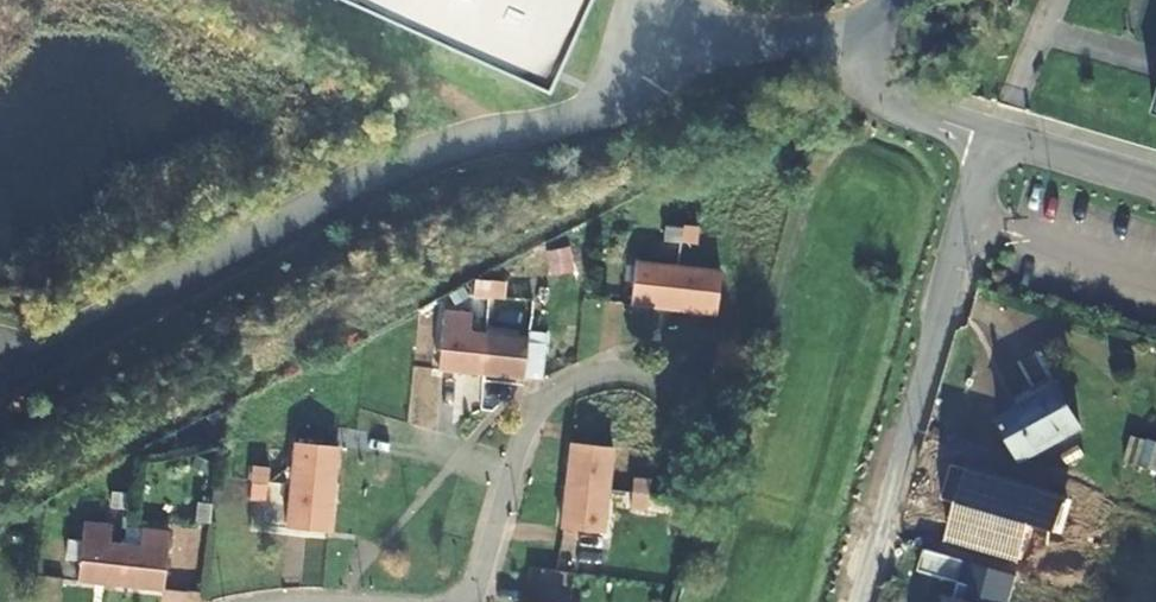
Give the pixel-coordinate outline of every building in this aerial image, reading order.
[(546,91),(587,0),(343,0),(546,91)] [(673,309),(678,268),(635,263),(631,305),(673,309)] [(678,268),(673,309),(716,313),(720,272),(678,268)] [(475,279),(474,295),(506,297),(507,281),(475,279)] [(483,373),(487,332),(444,326),(439,367),(483,373)] [(487,332),(483,373),(524,379),(530,337),(487,332)] [(1030,398),(1037,409),(999,432),(1023,472),(1081,437),(1050,386),(1030,398)] [(294,442),(264,439),(263,453),(293,456),(294,442)] [(568,485),(608,491),(613,447),(573,442),(568,485)] [(292,487),(334,491),(339,447),(297,443),(292,487)] [(651,496),(652,478),(633,477),(631,508),(668,510),(669,497),(651,496)] [(608,491),(568,485),(562,528),(602,533),(608,491)] [(334,491),(292,487),(290,506),(279,505),(280,497),(266,496),(263,527),(329,534),(334,491)] [(120,586),(126,544),(83,539),(78,581),(120,586)] [(126,544),(120,586),(164,591),(169,549),(126,544)]
